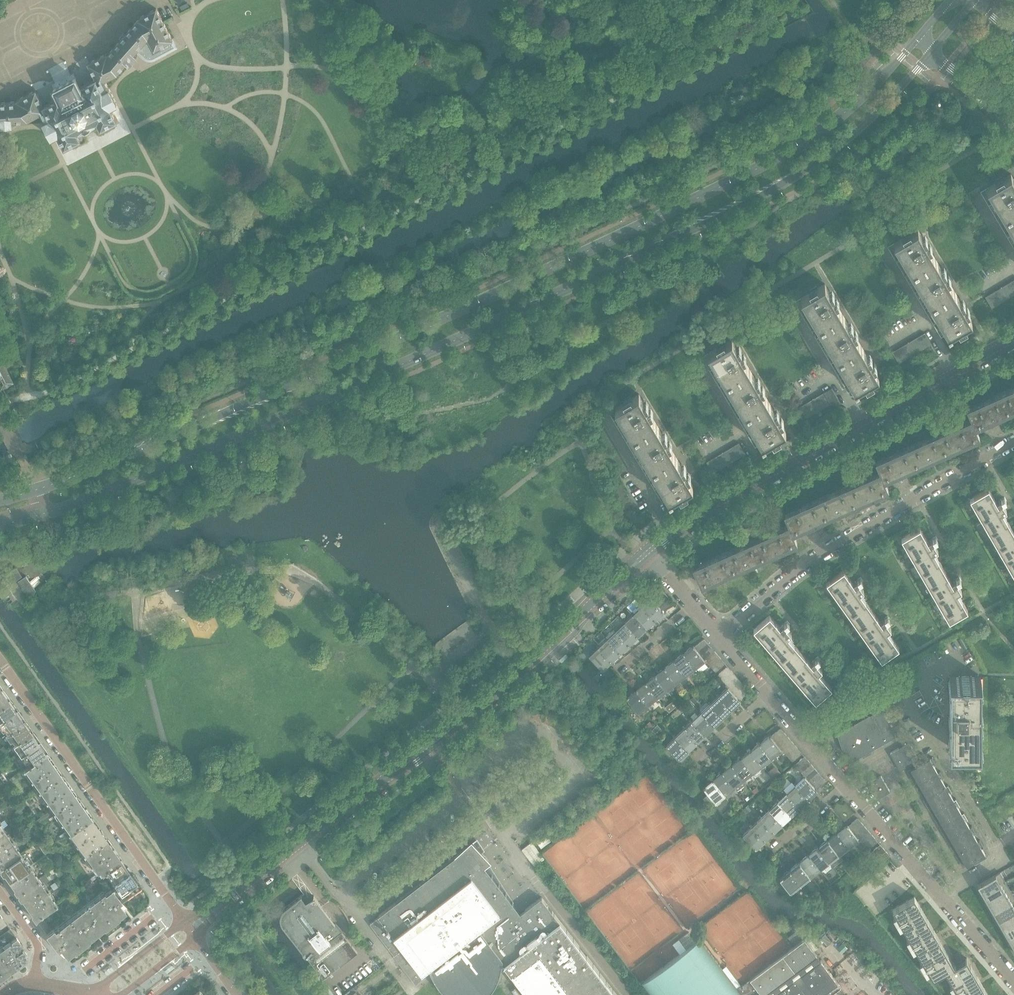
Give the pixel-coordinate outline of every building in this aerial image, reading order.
[(112,107),(118,104),(109,86),(106,80),(118,74),(127,62),(130,65),(138,55),(135,53),(138,50),(141,55),(148,57),(155,54),(156,55),(176,45),(157,7),(154,9),(140,16),(139,16),(137,17),(137,19),(108,53),(107,52),(104,53),(105,53),(90,61),(87,62),(95,77),(82,84),(77,74),(52,87),(57,97),(44,104),(36,89),(34,90),(19,98),(16,99),(17,100),(0,102),(0,122),(1,126),(14,125),(13,121),(28,120),(40,114),(44,120),(43,121),(51,138),(58,135),(65,147),(82,138),(79,131),(80,131),(97,123),(96,122),(97,122),(101,129),(119,119),(112,107)] [(1013,213),(1013,179),(1011,174),(1004,177),(1003,174),(995,179),(997,182),(981,191),(999,222),(1013,213)] [(999,222),(1013,248),(1013,213),(999,222)] [(906,277),(936,259),(918,228),(912,232),(910,229),(902,234),(904,237),(888,246),(906,277)] [(954,290),(945,275),(936,259),(906,277),(924,308),(954,290)] [(843,314),(833,297),(825,284),(819,287),(817,284),(809,289),(811,292),(795,301),(813,332),(843,314)] [(1013,295),(1006,284),(1001,287),(1008,298),(1013,295)] [(1008,298),(1001,287),(996,290),(1003,301),(1008,298)] [(972,320),(964,307),(954,290),(924,308),(941,337),(948,333),(949,335),(952,333),(952,332),(958,328),(960,331),(967,326),(966,323),(972,320)] [(1003,301),(996,290),(991,293),(997,305),(1003,301)] [(997,305),(991,293),(985,297),(992,308),(997,305)] [(861,345),(852,330),(843,314),(813,332),(831,363),(861,345)] [(931,344),(925,333),(919,336),(926,347),(931,344)] [(926,347),(919,336),(914,339),(920,350),(926,347)] [(750,369),(740,353),(732,339),(726,342),(724,339),(716,344),(718,347),(702,356),(720,387),(750,369)] [(920,350),(914,339),(908,342),(915,354),(920,350)] [(915,354),(908,342),(903,345),(909,357),(915,354)] [(879,375),(871,362),(861,345),(831,363),(848,392),(855,388),(856,390),(859,388),(858,387),(865,383),(867,386),(874,381),(873,379),(879,375)] [(909,357),(903,345),(898,349),(904,360),(909,357)] [(904,360),(898,349),(892,352),(899,363),(904,360)] [(0,358),(0,389),(3,388),(13,383),(0,358)] [(768,400),(759,384),(750,369),(720,387),(738,418),(768,400)] [(838,399),(832,388),(826,391),(832,402),(838,399)] [(1001,394),(1009,412),(1013,409),(1013,388),(1001,394)] [(826,391),(820,395),(826,406),(832,402),(826,391)] [(658,425),(648,409),(639,394),(632,397),(630,394),(623,399),(624,402),(609,411),(628,443),(658,425)] [(1009,412),(1001,394),(967,409),(972,419),(971,419),(975,427),(1009,412)] [(826,406),(820,395),(815,397),(822,409),(826,406)] [(822,409),(815,397),(810,401),(816,412),(822,409)] [(786,430),(778,417),(768,400),(738,418),(755,447),(762,443),(763,445),(766,443),(766,442),(772,438),(774,441),(782,437),(780,434),(786,430)] [(816,412),(810,401),(804,404),(811,415),(816,412)] [(811,415),(804,404),(799,407),(806,418),(811,415)] [(979,437),(977,432),(975,427),(971,419),(938,434),(946,452),(979,437)] [(676,456),(667,441),(658,425),(628,443),(645,473),(676,456)] [(946,452),(938,434),(911,446),(919,464),(946,452)] [(745,454),(739,443),(734,446),(740,457),(745,454)] [(740,457),(734,446),(728,449),(735,460),(740,457)] [(919,464),(911,446),(876,462),(881,472),(880,472),(884,479),(919,464)] [(735,460),(728,449),(723,452),(730,463),(735,460)] [(730,463),(723,452),(718,455),(725,466),(730,463)] [(725,466),(718,455),(712,459),(719,470),(725,466)] [(693,485),(686,473),(676,456),(645,473),(662,502),(669,498),(670,500),(673,498),(673,497),(679,493),(681,496),(689,491),(687,489),(693,485)] [(719,470),(712,459),(706,462),(713,473),(719,470)] [(886,485),(884,479),(880,472),(847,487),(855,504),(888,489),(886,485)] [(826,517),(855,504),(847,487),(818,499),(826,517)] [(997,502),(993,496),(989,488),(970,499),(986,526),(1004,516),(1003,513),(1007,511),(1002,503),(1006,501),(1004,497),(997,502)] [(826,517),(818,499),(785,514),(790,524),(789,524),(792,532),(826,517)] [(1008,522),(1004,516),(986,526),(1002,554),(1013,546),(1013,532),(1008,522)] [(795,537),(792,532),(789,524),(756,539),(764,557),(797,542),(797,541),(795,537)] [(928,541),(925,536),(920,528),(902,538),(916,563),(918,567),(937,556),(934,552),(938,550),(934,543),(938,540),(936,537),(928,541)] [(735,570),(764,557),(756,539),(727,552),(735,570)] [(1002,554),(1013,575),(1013,546),(1002,554)] [(735,570),(727,552),(694,567),(702,584),(735,570)] [(952,582),(940,562),(937,556),(918,567),(933,593),(952,582)] [(12,582),(22,575),(17,568),(7,574),(12,582)] [(853,583),(849,578),(844,570),(827,582),(846,609),(863,597),(861,593),(864,591),(859,584),(863,581),(861,578),(853,583)] [(29,594),(36,589),(26,576),(19,581),(29,594)] [(958,593),(962,591),(957,583),(961,581),(959,578),(952,582),(933,593),(949,621),(968,610),(958,593)] [(672,602),(665,594),(661,589),(651,597),(650,595),(649,596),(663,610),(672,602)] [(663,610),(649,596),(648,597),(650,599),(643,605),(641,603),(640,604),(655,620),(656,619),(655,619),(663,611),(663,612),(664,611),(663,610)] [(880,621),(866,602),(863,597),(846,609),(863,633),(880,621)] [(655,620),(640,604),(639,605),(642,607),(634,614),(632,612),(646,628),(647,628),(646,627),(654,620),(655,620)] [(646,628),(632,612),(623,621),(637,636),(637,637),(638,636),(638,635),(645,628),(646,628)] [(786,627),(790,624),(787,621),(780,627),(770,615),(754,629),(758,633),(760,636),(762,635),(766,640),(764,641),(775,653),(777,652),(791,640),(788,637),(792,634),(786,627)] [(888,632),(891,629),(886,622),(890,619),(888,616),(880,621),(863,633),(882,660),(899,648),(888,632)] [(637,636),(623,621),(622,621),(624,624),(617,630),(615,628),(614,629),(629,644),(637,636)] [(629,644),(614,629),(605,637),(620,653),(621,652),(620,652),(628,644),(629,645),(629,644)] [(620,653),(605,637),(605,638),(607,640),(599,647),(597,645),(611,661),(612,660),(611,660),(619,653),(620,653)] [(811,663),(801,651),(791,640),(777,652),(781,657),(779,658),(791,672),(792,670),(797,675),(811,663)] [(701,655),(711,647),(708,643),(704,645),(701,648),(698,651),(701,655)] [(611,661),(597,645),(596,646),(598,648),(590,656),(601,667),(600,668),(602,670),(603,669),(603,668),(611,661)] [(704,659),(701,655),(698,651),(695,646),(694,645),(693,646),(684,653),(684,652),(684,653),(694,668),(696,667),(703,661),(705,663),(707,662),(705,660),(704,659)] [(705,660),(715,651),(711,647),(701,655),(704,659),(705,660)] [(709,664),(719,656),(715,651),(705,660),(707,662),(709,664)] [(694,668),(684,653),(683,653),(683,654),(675,660),(674,660),(685,675),(686,674),(694,668),(696,671),(698,670),(696,667),(694,668)] [(709,664),(712,668),(715,666),(717,664),(720,662),(722,660),(719,656),(709,664)] [(832,687),(819,672),(822,670),(817,663),(820,660),(818,657),(811,663),(797,675),(795,677),(805,689),(807,688),(811,693),(810,694),(816,701),(832,687)] [(685,675),(674,660),(674,661),(671,663),(665,668),(665,667),(665,668),(676,683),(677,682),(685,676),(687,678),(688,677),(686,674),(685,675)] [(676,683),(665,668),(664,668),(665,668),(656,675),(655,675),(666,690),(667,689),(675,683),(677,686),(679,684),(677,682),(676,683)] [(724,683),(735,674),(731,670),(729,672),(726,675),(724,677),(721,679),(724,683)] [(729,687),(739,679),(735,674),(724,683),(726,685),(727,685),(729,687)] [(666,690),(655,675),(655,676),(652,678),(647,682),(646,682),(657,697),(658,697),(666,691),(668,693),(669,692),(667,689),(666,690)] [(981,747),(981,700),(981,676),(950,676),(950,700),(949,700),(949,711),(950,711),(950,747),(981,747)] [(733,692),(743,684),(739,679),(729,687),(728,688),(733,692)] [(657,697),(646,682),(645,683),(646,683),(637,690),(637,689),(636,690),(647,705),(648,704),(656,698),(658,701),(660,699),(658,697),(657,697)] [(733,692),(736,696),(739,693),(743,690),(746,687),(743,684),(733,692)] [(736,696),(733,692),(728,688),(729,687),(727,685),(726,685),(725,687),(727,689),(720,695),(719,696),(732,709),(732,708),(740,701),(740,702),(741,701),(740,699),(736,696)] [(8,701),(8,700),(7,701),(5,698),(6,697),(6,694),(4,691),(1,690),(0,690),(0,708),(3,706),(3,704),(8,701)] [(647,705),(636,690),(636,691),(633,693),(629,696),(629,695),(626,698),(627,699),(627,698),(638,712),(647,705),(649,708),(650,706),(648,704),(647,705)] [(732,709),(719,696),(720,695),(718,693),(717,694),(716,695),(718,697),(711,704),(710,704),(723,718),(724,717),(723,717),(728,712),(731,709),(731,710),(732,709)] [(842,693),(831,699),(836,707),(847,701),(842,693)] [(695,695),(690,700),(694,704),(699,699),(695,695)] [(16,711),(15,711),(14,711),(12,708),(13,708),(14,705),(11,701),(8,701),(3,704),(3,706),(0,708),(0,722),(6,718),(7,719),(11,716),(11,715),(16,711)] [(723,718),(710,704),(711,704),(709,701),(707,703),(709,705),(702,713),(715,726),(715,725),(714,725),(722,718),(723,718)] [(691,702),(685,708),(688,712),(694,706),(691,702)] [(669,703),(665,707),(669,712),(673,709),(669,703)] [(885,706),(869,716),(880,734),(889,729),(893,737),(900,733),(885,706)] [(23,722),(23,721),(22,722),(20,719),(21,718),(21,715),(19,712),(16,711),(11,715),(11,716),(7,719),(6,718),(0,722),(0,728),(5,735),(13,729),(14,730),(18,727),(18,726),(23,722)] [(715,726),(702,713),(693,721),(706,734),(706,733),(714,726),(715,726)] [(853,761),(893,737),(889,729),(880,734),(869,716),(837,734),(842,749),(853,761)] [(650,721),(646,725),(650,730),(654,726),(650,721)] [(706,734),(693,721),(685,728),(684,729),(697,742),(697,741),(705,734),(706,734)] [(25,736),(31,733),(30,732),(29,732),(27,730),(28,729),(29,726),(26,723),(23,722),(18,726),(18,727),(14,730),(13,729),(5,735),(12,745),(21,739),(22,740),(26,737),(25,736)] [(697,742),(684,729),(685,728),(683,726),(681,728),(683,730),(676,736),(675,737),(687,750),(688,751),(689,750),(688,750),(696,742),(697,743),(697,742)] [(778,745),(788,736),(784,732),(781,735),(778,738),(774,741),(778,745)] [(33,747),(38,743),(37,742),(37,743),(35,740),(36,737),(34,733),(31,733),(25,736),(26,737),(22,740),(21,739),(12,745),(20,756),(28,750),(29,751),(33,748),(33,747)] [(687,750),(675,737),(676,736),(674,734),(673,736),(675,738),(666,746),(677,757),(679,759),(680,758),(687,750)] [(782,749),(778,745),(774,741),(772,737),(772,736),(771,736),(770,735),(769,735),(770,736),(761,743),(761,742),(760,742),(772,757),(773,757),(780,750),(782,753),(784,752),(785,751),(783,749),(782,749)] [(783,749),(792,741),(788,736),(778,745),(782,749),(783,749)] [(786,754),(796,746),(792,741),(783,749),(785,751),(784,752),(786,754)] [(772,757),(760,742),(760,743),(752,750),(751,749),(751,750),(762,765),(763,764),(771,758),(773,760),(775,759),(773,757),(772,757)] [(919,759),(909,742),(890,753),(900,770),(919,759)] [(41,757),(45,754),(45,753),(44,753),(42,751),(43,750),(44,747),(41,744),(38,743),(33,747),(33,748),(29,751),(28,750),(20,756),(27,766),(36,760),(37,761),(41,759),(41,757)] [(786,754),(789,758),(792,756),(794,754),(797,752),(799,749),(796,746),(786,754)] [(762,765),(751,750),(750,750),(751,751),(742,757),(741,757),(753,772),(754,771),(762,765),(764,768),(765,766),(763,764),(762,765)] [(56,772),(58,771),(53,764),(51,765),(49,762),(52,760),(48,755),(48,754),(45,754),(41,757),(41,759),(37,761),(36,760),(27,766),(23,769),(38,790),(59,775),(56,772)] [(753,772),(741,757),(741,758),(733,765),(733,764),(732,765),(743,779),(752,773),(754,775),(756,774),(754,771),(753,772)] [(961,813),(958,806),(960,805),(956,798),(954,799),(950,793),(952,791),(948,784),(946,785),(942,779),(944,778),(940,770),(938,772),(934,765),(936,764),(932,757),(911,769),(943,824),(967,866),(973,862),(975,865),(987,857),(982,848),(984,846),(980,839),(977,841),(974,834),(976,833),(972,826),(969,827),(966,820),(968,819),(964,812),(961,813)] [(801,772),(811,764),(807,759),(805,761),(802,763),(800,766),(797,768),(801,772)] [(805,776),(815,768),(811,764),(801,772),(803,775),(803,774),(805,776)] [(747,783),(743,779),(732,765),(723,772),(737,791),(747,783)] [(775,766),(768,771),(773,778),(780,772),(775,766)] [(809,782),(819,773),(815,768),(805,776),(805,777),(809,782)] [(737,791),(723,772),(722,772),(722,773),(714,779),(713,779),(724,794),(724,795),(727,799),(737,791)] [(822,777),(819,773),(809,782),(812,786),(816,783),(819,780),(822,777)] [(73,793),(67,785),(66,786),(64,783),(67,781),(63,776),(60,775),(60,774),(59,775),(38,790),(53,811),(74,797),(71,794),(73,793)] [(890,791),(881,776),(871,782),(879,797),(890,791)] [(812,786),(809,782),(805,777),(797,784),(796,785),(809,799),(809,798),(817,791),(818,790),(817,789),(816,788),(815,789),(812,786)] [(704,786),(703,787),(704,788),(715,802),(721,809),(729,800),(728,798),(727,799),(724,795),(724,794),(713,779),(713,780),(710,783),(705,787),(704,786)] [(809,799),(796,785),(797,784),(795,782),(793,784),(795,786),(788,793),(787,794),(800,807),(801,807),(800,806),(808,799),(809,799)] [(800,807),(787,794),(788,793),(786,791),(784,792),(786,794),(779,801),(778,802),(791,815),(792,815),(791,814),(799,807),(800,808),(800,807)] [(88,814),(83,806),(81,807),(79,804),(82,802),(78,797),(75,796),(74,797),(53,811),(69,832),(89,818),(86,815),(88,814)] [(791,815),(778,802),(779,801),(777,799),(775,800),(778,803),(771,809),(770,810),(783,824),(783,823),(790,815),(791,816),(791,815)] [(752,809),(748,805),(744,809),(747,813),(752,809)] [(20,807),(14,812),(17,816),(23,812),(20,807)] [(783,824),(770,810),(771,809),(769,807),(767,809),(769,811),(762,818),(761,818),(774,832),(774,831),(782,824),(783,824)] [(34,825),(51,812),(49,810),(32,822),(34,825)] [(729,819),(734,814),(734,813),(731,810),(725,814),(729,819)] [(774,832),(761,818),(762,818),(760,816),(758,817),(760,819),(753,826),(752,827),(765,840),(766,840),(765,839),(773,832),(774,832)] [(103,835),(97,828),(96,829),(94,826),(97,824),(93,818),(90,818),(90,817),(89,818),(69,832),(83,853),(104,839),(101,836),(103,835)] [(865,826),(861,822),(858,818),(848,826),(855,834),(865,826)] [(765,840),(752,827),(753,826),(751,824),(749,825),(751,827),(743,835),(754,847),(756,849),(757,848),(756,847),(764,840),(765,841),(765,840)] [(858,839),(855,834),(848,826),(847,824),(846,825),(847,826),(838,832),(849,847),(850,847),(857,841),(859,843),(860,842),(861,841),(859,839),(859,838),(858,839)] [(859,839),(869,831),(865,826),(855,834),(858,839),(859,838),(859,839)] [(16,843),(13,840),(4,827),(0,830),(0,867),(22,852),(16,843)] [(862,844),(872,835),(869,831),(859,839),(861,841),(860,842),(862,844)] [(544,832),(535,840),(541,848),(551,840),(547,836),(544,832)] [(849,847),(838,832),(837,833),(829,840),(839,854),(848,848),(850,851),(852,849),(850,847),(849,847)] [(868,850),(878,841),(872,835),(862,844),(868,850)] [(118,857),(112,849),(111,850),(109,847),(112,845),(108,839),(105,839),(105,838),(104,839),(83,853),(86,857),(95,871),(97,870),(100,874),(105,870),(119,860),(116,858),(118,857)] [(819,846),(818,847),(830,862),(833,866),(843,859),(839,854),(829,840),(828,839),(828,840),(827,840),(828,841),(825,843),(819,847),(819,846)] [(541,897),(526,908),(521,913),(500,886),(485,867),(489,864),(479,851),(480,850),(481,848),(480,846),(479,845),(478,844),(476,844),(475,845),(473,842),(378,915),(379,916),(370,923),(378,934),(394,955),(394,956),(408,974),(416,984),(426,977),(422,973),(429,967),(430,970),(432,974),(435,979),(437,983),(440,988),(444,992),(447,994),(488,994),(490,994),(493,989),(496,985),(498,980),(500,975),(501,970),(502,965),(502,963),(504,964),(528,994),(617,994),(541,897)] [(532,842),(522,850),(535,866),(544,858),(532,842)] [(876,859),(886,851),(880,844),(870,853),(876,859)] [(815,850),(810,854),(820,869),(821,869),(823,871),(824,871),(825,872),(832,868),(830,866),(831,865),(829,862),(830,862),(818,847),(818,848),(815,850)] [(880,864),(890,855),(886,851),(876,859),(880,864)] [(40,877),(31,865),(22,852),(0,867),(1,868),(0,869),(2,872),(3,872),(4,872),(9,880),(14,887),(14,889),(16,892),(18,892),(40,877)] [(820,869),(810,854),(809,854),(808,855),(809,855),(800,861),(799,861),(811,876),(820,869)] [(112,881),(128,870),(127,868),(126,868),(120,859),(119,860),(105,870),(100,874),(108,884),(112,881)] [(811,876),(799,861),(799,862),(790,868),(789,868),(801,884),(811,876)] [(801,884),(789,868),(789,869),(786,872),(782,875),(782,874),(779,877),(780,878),(780,877),(792,891),(801,884)] [(141,885),(132,873),(131,874),(128,870),(112,881),(115,885),(111,888),(120,899),(133,891),(136,891),(139,889),(140,886),(141,885)] [(1000,872),(978,885),(984,894),(1005,882),(1000,872)] [(57,902),(49,890),(40,877),(18,892),(18,893),(18,894),(20,898),(22,898),(32,912),(32,914),(35,919),(40,915),(57,902)] [(1005,882),(984,894),(989,903),(1010,890),(1005,882)] [(126,907),(120,899),(111,888),(106,892),(105,891),(93,899),(111,922),(118,917),(116,914),(126,907)] [(989,903),(994,912),(1013,900),(1013,896),(1011,892),(1010,890),(989,903)] [(76,900),(71,893),(67,896),(73,903),(76,900)] [(358,953),(320,904),(314,896),(313,896),(314,897),(304,903),(304,902),(303,902),(302,902),(301,902),(298,898),(285,908),(283,910),(282,913),(281,916),(280,919),(281,922),(282,925),(283,926),(306,955),(308,953),(310,956),(308,958),(324,979),(358,953)] [(111,922),(93,899),(86,904),(69,919),(65,922),(81,945),(88,940),(86,938),(102,925),(104,927),(111,922)] [(887,913),(931,981),(943,973),(957,994),(987,994),(964,959),(951,967),(908,900),(887,913)] [(994,912),(999,921),(1013,912),(1013,900),(994,912)] [(43,919),(50,915),(47,911),(41,915),(43,919)] [(999,921),(1004,929),(1013,924),(1013,912),(999,921)] [(81,945),(65,922),(53,931),(52,929),(51,930),(43,919),(41,915),(40,915),(35,919),(47,934),(46,934),(63,956),(73,948),(74,950),(81,945)] [(1004,929),(1009,938),(1013,936),(1013,924),(1004,929)] [(841,987),(805,938),(793,947),(742,985),(727,965),(722,969),(699,938),(697,940),(697,941),(696,942),(689,932),(673,944),(680,954),(644,981),(643,980),(641,983),(647,990),(651,994),(831,994),(841,987)] [(832,942),(825,934),(820,938),(827,946),(832,942)] [(26,951),(16,936),(1,947),(0,947),(0,971),(3,974),(24,958),(26,951)] [(112,966),(105,971),(107,974),(114,969),(112,966)]
